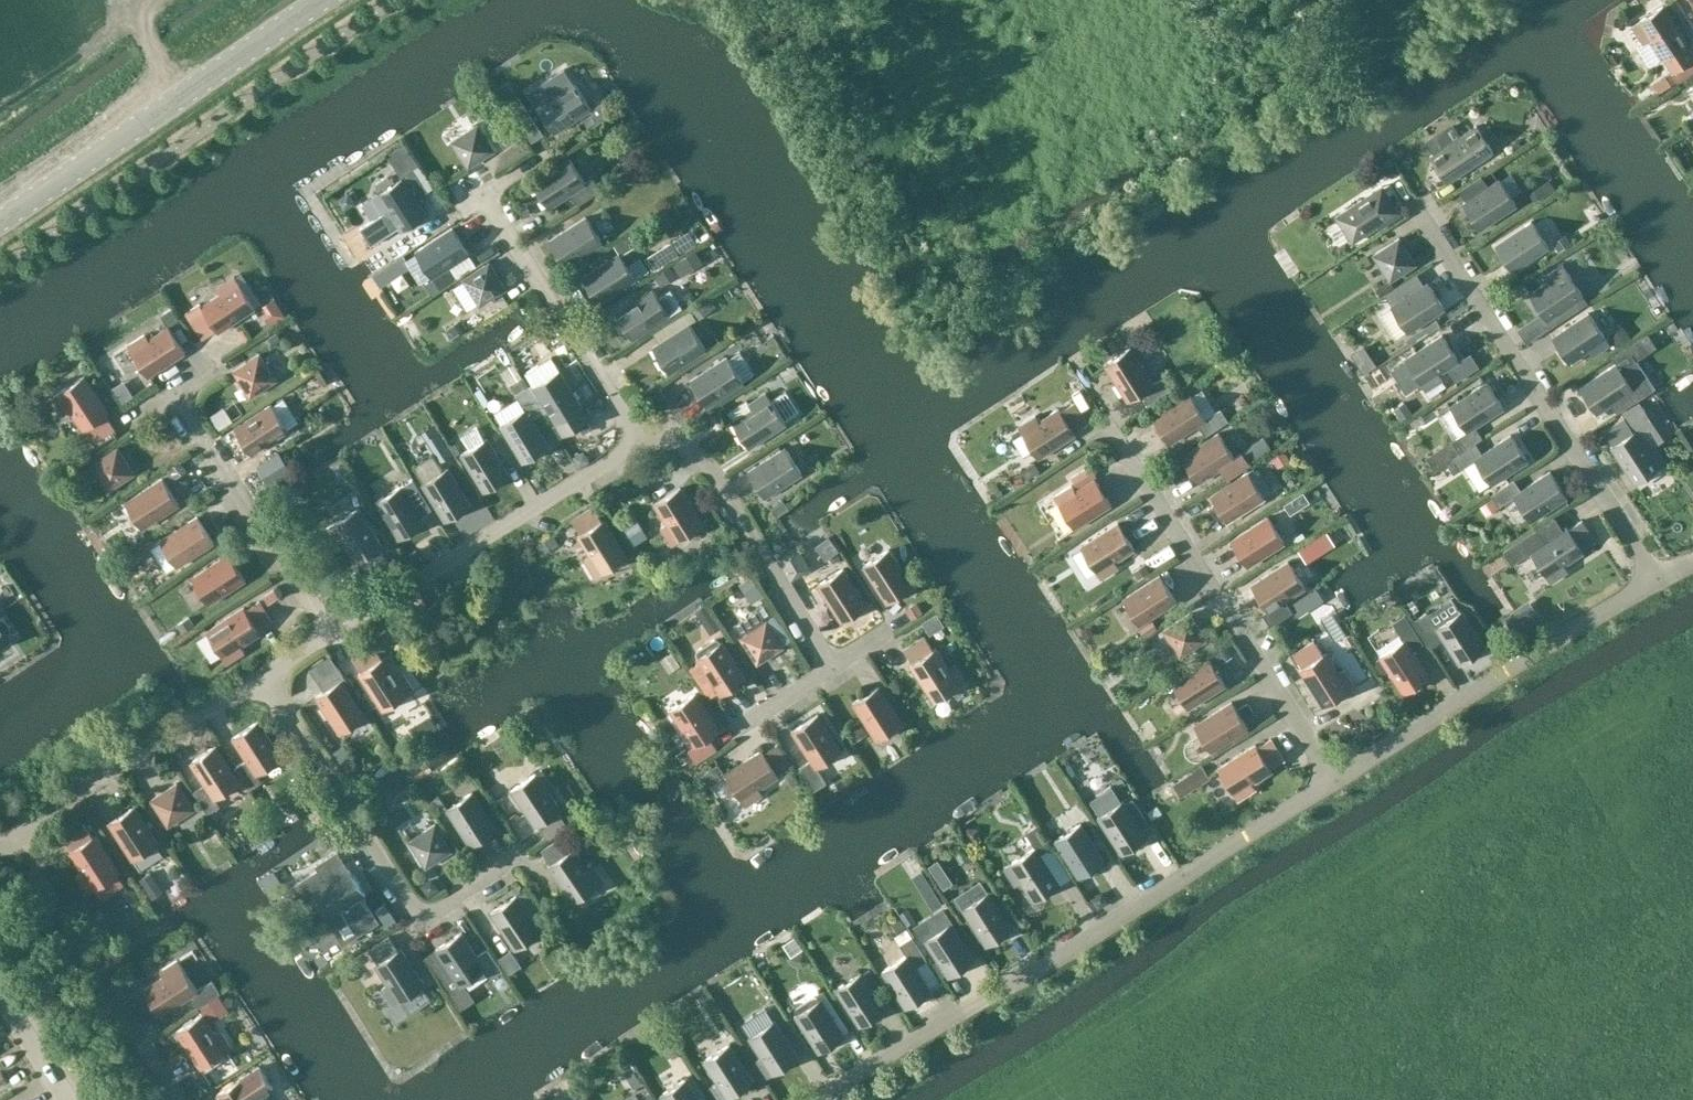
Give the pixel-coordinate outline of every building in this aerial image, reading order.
[(1692,58),(1692,56),(1685,44),(1688,42),(1664,5),(1632,26),(1644,43),(1649,40),(1662,59),(1665,57),(1674,71),(1692,58)] [(534,97),(539,106),(538,107),(554,133),(592,109),(575,83),(555,96),(549,87),(544,86),(535,91),(534,97)] [(469,167),(495,150),(478,124),(452,141),(469,167)] [(1477,125),(1430,156),(1447,182),(1494,151),(1477,125)] [(404,141),(388,151),(401,173),(420,163),(404,141)] [(549,208),(571,193),(578,205),(601,190),(593,178),(585,183),(569,158),(532,182),(549,208)] [(414,168),(429,190),(434,187),(420,164),(418,165),(414,168)] [(401,176),(402,178),(372,198),(383,215),(389,211),(401,231),(427,214),(417,198),(429,190),(414,168),(401,176)] [(1480,229),(1517,205),(1500,179),(1463,203),(1480,229)] [(1384,189),(1364,202),(1362,199),(1336,216),(1353,242),(1377,226),(1380,229),(1401,215),(1384,189)] [(364,239),(377,234),(370,216),(357,222),(364,239)] [(566,267),(603,243),(586,217),(549,241),(566,267)] [(1512,271),(1549,247),(1532,221),(1495,245),(1512,271)] [(432,278),(469,254),(453,228),(416,252),(432,278)] [(1390,280),(1416,264),(1399,238),(1373,255),(1390,280)] [(599,303),(636,279),(619,253),(582,277),(599,303)] [(480,305),(506,288),(489,262),(463,279),(480,305)] [(1547,320),(1583,296),(1563,264),(1545,276),(1549,281),(1530,294),(1547,320)] [(219,332),(255,308),(235,276),(217,288),(221,293),(202,306),(203,309),(190,318),(203,338),(217,329),(219,332)] [(1408,332),(1445,308),(1428,282),(1391,306),(1408,332)] [(633,339),(670,315),(653,289),(616,313),(633,339)] [(1593,355),(1610,344),(1589,313),(1552,337),(1570,363),(1589,350),(1593,355)] [(669,373),(707,349),(690,323),(653,347),(669,373)] [(148,376),(185,352),(169,326),(149,339),(145,334),(128,345),(148,376)] [(1442,335),(1405,359),(1426,390),(1443,379),(1439,373),(1448,368),(1456,381),(1479,367),(1471,353),(1459,361),(1442,335)] [(1148,404),(1171,389),(1164,377),(1153,384),(1130,347),(1104,364),(1128,401),(1141,393),(1148,404)] [(251,397),(276,380),(259,354),(234,371),(251,397)] [(707,406),(744,383),(727,357),(690,381),(707,406)] [(1597,413),(1634,389),(1617,363),(1580,388),(1597,413)] [(561,437),(587,421),(580,409),(583,408),(560,370),(534,386),(556,424),(554,425),(561,437)] [(95,441),(115,428),(106,414),(109,412),(85,375),(53,396),(64,413),(70,410),(83,429),(86,427),(95,441)] [(1459,453),(1475,442),(1482,437),(1475,426),(1504,408),(1487,382),(1450,406),(1466,431),(1451,441),(1459,453)] [(517,395),(527,409),(500,425),(523,462),(549,446),(534,420),(545,413),(528,387),(517,395)] [(227,396),(233,410),(247,403),(241,390),(227,396)] [(749,448),(786,424),(766,392),(749,403),(752,409),(732,422),(749,448)] [(1221,409),(1205,418),(1190,393),(1152,417),(1169,443),(1198,424),(1205,436),(1229,421),(1221,409)] [(1074,432),(1088,423),(1075,402),(1061,411),(1059,408),(1039,421),(1036,415),(1018,426),(1038,458),(1076,434),(1074,432)] [(252,454),(289,430),(272,404),(235,428),(252,454)] [(466,422),(472,435),(487,429),(482,416),(466,422)] [(1635,483),(1666,463),(1655,445),(1649,449),(1636,429),(1634,431),(1625,418),(1604,431),(1614,445),(1611,446),(1635,483)] [(1198,482),(1221,468),(1228,479),(1250,465),(1242,453),(1235,458),(1219,433),(1182,456),(1198,482)] [(1483,453),(1475,442),(1459,453),(1452,458),(1460,470),(1475,460),(1491,485),(1528,460),(1511,435),(1483,453)] [(484,492),(510,475),(487,438),(461,454),(484,492)] [(109,490),(135,473),(118,447),(92,464),(109,490)] [(765,497),(802,473),(786,447),(748,471),(765,497)] [(445,521),(471,505),(448,467),(422,483),(445,521)] [(1530,521),(1567,497),(1550,471),(1521,490),(1514,479),(1491,494),(1499,506),(1514,496),(1530,521)] [(1227,522),(1264,498),(1248,472),(1210,496),(1227,522)] [(1072,485),(1054,496),(1074,528),(1112,504),(1095,478),(1075,491),(1072,485)] [(142,528),(179,504),(163,479),(126,503),(142,528)] [(399,539),(426,523),(402,485),(376,502),(399,539)] [(672,545),(704,525),(681,487),(655,504),(667,524),(661,527),(672,545)] [(604,519),(602,520),(594,507),(573,520),(581,534),(578,535),(590,555),(585,559),(596,576),(628,557),(604,519)] [(367,574),(388,561),(380,547),(382,546),(359,508),(327,528),(338,545),(344,542),(356,562),(359,560),(367,574)] [(177,566),(214,542),(197,516),(160,540),(177,566)] [(1247,566),(1285,543),(1268,516),(1231,540),(1247,566)] [(1567,526),(1530,550),(1550,582),(1568,570),(1564,565),(1584,552),(1582,549),(1596,540),(1582,520),(1569,529),(1567,526)] [(1115,561),(1135,549),(1118,523),(1081,546),(1101,578),(1119,567),(1115,561)] [(863,566),(873,581),(887,603),(913,586),(889,549),(863,566)] [(1148,551),(1135,556),(1140,569),(1153,563),(1148,551)] [(229,554),(192,578),(209,604),(246,580),(229,554)] [(1289,561),(1256,581),(1251,585),(1267,610),(1262,613),(1270,626),(1290,613),(1283,601),(1305,587),(1289,561)] [(844,568),(823,581),(818,585),(842,622),(868,605),(844,568)] [(1160,575),(1149,581),(1123,598),(1139,624),(1177,601),(1160,575)] [(1290,605),(1297,616),(1323,599),(1316,588),(1290,605)] [(259,601),(246,610),(244,607),(207,631),(227,663),(245,651),(241,646),(261,633),(259,630),(273,621),(259,601)] [(1462,610),(1436,627),(1460,664),(1486,647),(1462,610)] [(735,625),(743,636),(741,637),(758,663),(784,646),(767,621),(765,622),(758,611),(735,625)] [(1164,630),(1180,656),(1184,661),(1197,653),(1193,647),(1206,639),(1190,613),(1164,630)] [(1379,656),(1380,658),(1377,660),(1376,664),(1380,670),(1384,671),(1388,669),(1403,693),(1429,676),(1412,650),(1424,643),(1405,614),(1393,622),(1404,640),(1379,656)] [(10,638),(9,637),(8,638),(5,634),(8,631),(9,628),(4,619),(0,618),(0,645),(10,638)] [(934,702),(966,681),(954,664),(949,668),(936,648),(933,650),(924,636),(904,649),(913,663),(910,665),(934,702)] [(1324,706),(1355,686),(1344,668),(1338,672),(1326,652),(1323,654),(1314,640),(1294,653),(1303,667),(1300,669),(1324,706)] [(718,641),(714,641),(698,650),(697,654),(699,657),(697,658),(721,695),(747,678),(722,641),(720,643),(718,641)] [(383,711),(415,690),(403,673),(398,676),(385,657),(382,658),(373,645),(353,658),(362,672),(359,673),(383,711)] [(1189,708),(1226,684),(1209,658),(1172,682),(1189,708)] [(340,733),(366,717),(342,680),(345,678),(338,667),(317,680),(324,691),(316,696),(340,733)] [(877,740),(903,723),(879,686),(853,703),(877,740)] [(670,710),(694,746),(689,750),(696,761),(717,748),(710,737),(720,730),(696,693),(670,710)] [(1232,702),(1195,725),(1211,751),(1248,728),(1232,702)] [(817,767),(842,751),(818,714),(792,731),(810,760),(799,767),(814,790),(827,782),(817,767)] [(232,738),(247,760),(236,767),(250,789),(261,782),(257,774),(282,758),(258,721),(232,738)] [(1270,767),(1284,759),(1271,738),(1257,747),(1255,744),(1218,768),(1238,799),(1255,788),(1252,783),(1272,770),(1270,767)] [(777,773),(791,764),(778,744),(764,753),(762,750),(725,774),(745,805),(763,794),(759,789),(779,776),(777,773)] [(190,762),(205,785),(194,792),(209,815),(220,806),(215,799),(240,782),(216,745),(190,762)] [(548,838),(568,825),(558,811),(561,809),(548,790),(554,786),(542,769),(511,790),(536,827),(538,825),(548,838)] [(168,825),(194,809),(177,783),(152,800),(168,825)] [(470,846),(496,829),(472,792),(446,809),(470,846)] [(1121,854),(1148,837),(1123,800),(1098,817),(1121,854)] [(133,860),(159,843),(135,806),(109,823),(133,860)] [(586,818),(585,824),(589,829),(594,829),(598,826),(599,820),(596,816),(591,815),(586,818)] [(1079,877),(1105,860),(1081,823),(1055,840),(1079,877)] [(96,835),(93,837),(85,824),(65,837),(73,850),(70,852),(82,871),(77,875),(88,892),(120,872),(96,835)] [(426,867),(452,850),(435,824),(409,841),(426,867)] [(1051,848),(1037,825),(1026,832),(1036,847),(1004,867),(1015,885),(1021,881),(1034,901),(1060,884),(1041,855),(1051,848)] [(573,902),(604,881),(592,864),(587,868),(574,848),(571,850),(562,837),(542,850),(551,864),(548,866),(573,902)] [(141,863),(149,877),(161,871),(153,857),(141,863)] [(349,869),(327,883),(320,873),(297,888),(304,899),(313,894),(332,924),(350,913),(346,908),(366,895),(349,869)] [(986,946),(1012,929),(989,892),(963,909),(986,946)] [(515,949),(541,932),(516,896),(491,913),(515,949)] [(949,977),(975,960),(951,923),(925,940),(949,977)] [(488,948),(477,956),(462,932),(436,949),(461,986),(484,970),(490,979),(503,970),(488,948)] [(393,1005),(425,985),(401,948),(398,950),(390,936),(369,949),(378,963),(375,965),(388,984),(382,988),(393,1005)] [(925,955),(913,937),(901,944),(907,955),(882,971),(906,1008),(932,991),(916,967),(928,960),(925,955)] [(212,981),(198,990),(178,959),(160,971),(164,976),(144,989),(161,1015),(190,996),(198,1008),(220,993),(212,981)] [(860,1026),(886,1009),(862,972),(836,989),(860,1026)] [(819,1052),(845,1036),(821,998),(795,1015),(819,1052)] [(201,1068),(232,1048),(221,1030),(215,1034),(203,1014),(177,1031),(201,1068)] [(773,1074),(799,1057),(775,1020),(749,1037),(762,1057),(755,1062),(765,1077),(772,1073),(773,1074)] [(754,1081),(730,1044),(704,1061),(717,1082),(709,1087),(718,1099),(723,1099),(727,1097),(728,1098),(754,1081)] [(217,1094),(221,1099),(266,1099),(262,1094),(273,1087),(260,1067),(217,1094)] [(686,1078),(660,1095),(664,1099),(700,1099),(686,1078)] [(620,1098),(621,1099),(638,1099),(649,1093),(643,1084),(620,1098)]
